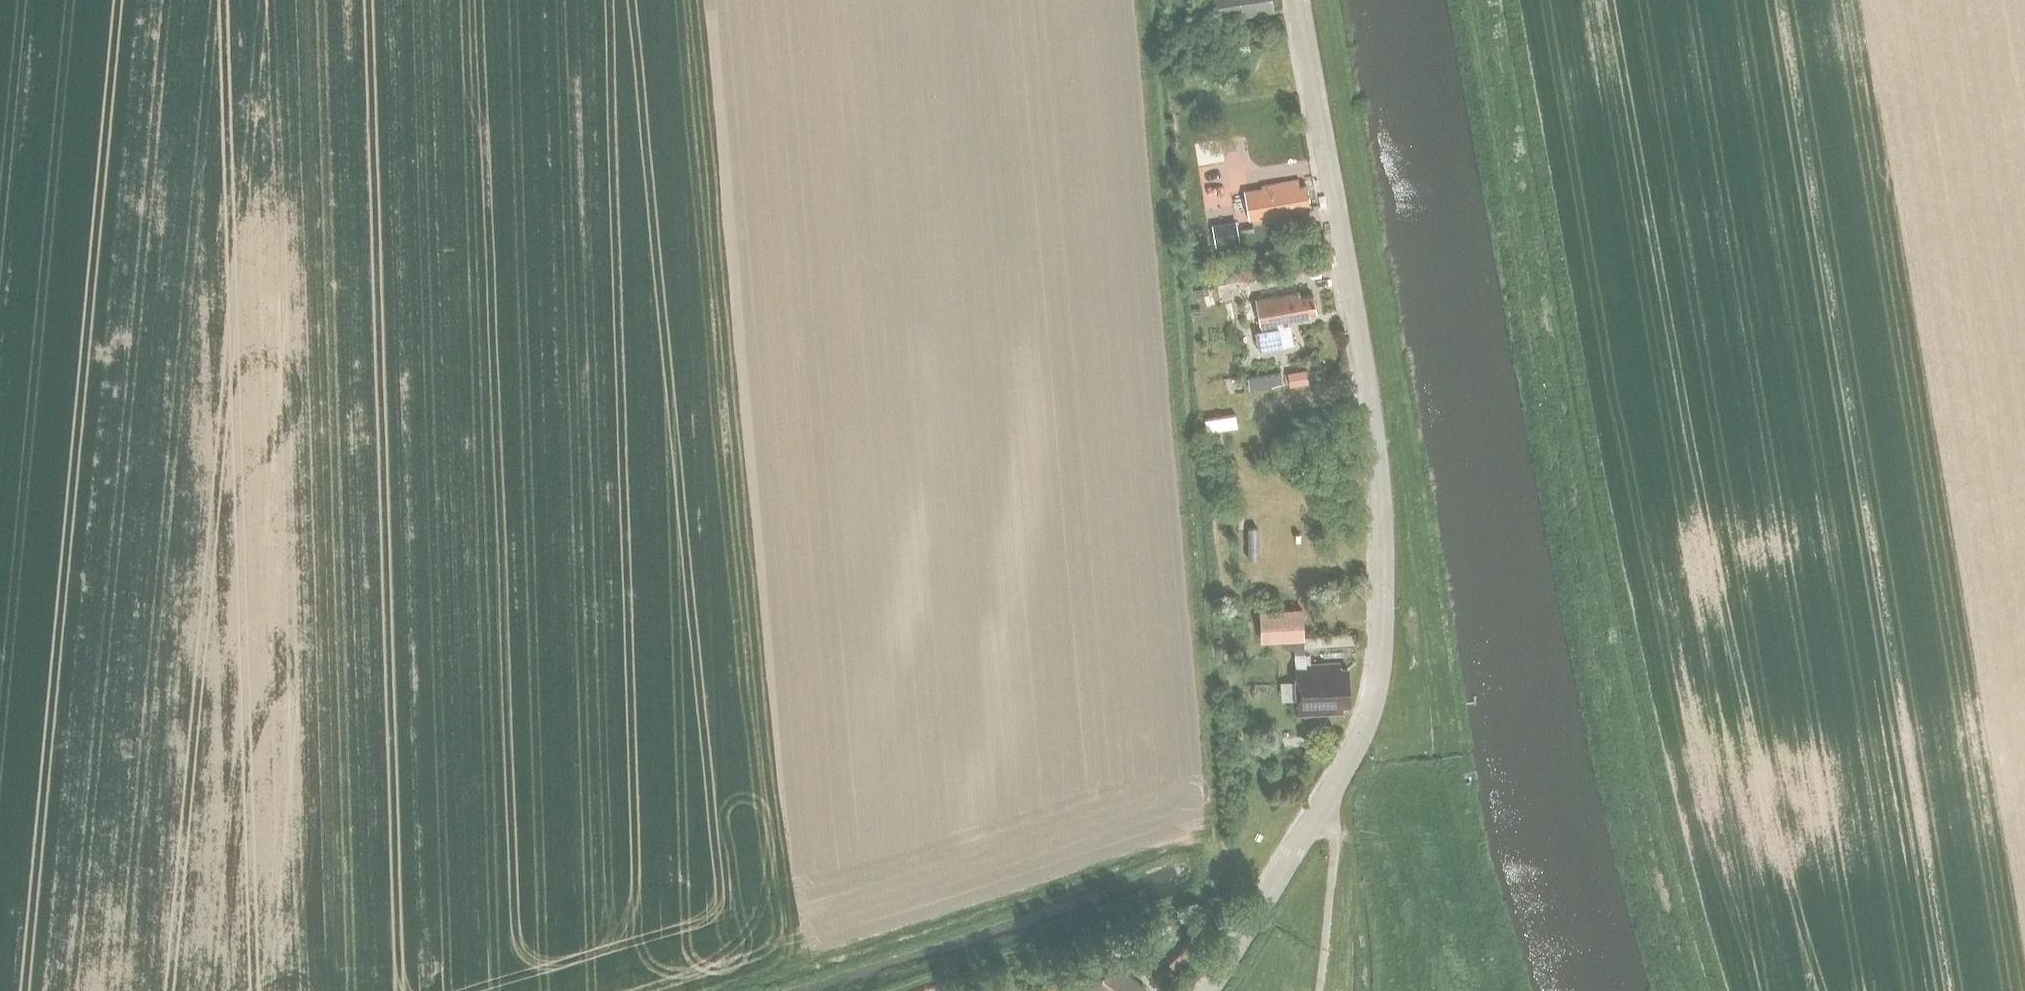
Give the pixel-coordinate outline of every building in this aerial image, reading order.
[(1211,22),(1275,13),(1273,0),(1208,0),(1211,22)] [(1306,214),(1305,207),(1311,206),(1308,187),(1302,188),(1301,181),(1262,187),(1262,190),(1244,193),(1249,223),(1306,214)] [(1240,241),(1237,228),(1213,232),(1215,245),(1240,241)] [(1223,303),(1253,298),(1250,283),(1221,288),(1223,303)] [(1299,292),(1244,303),(1249,327),(1281,321),(1282,323),(1310,318),(1309,314),(1318,312),(1314,294),(1314,295),(1300,297),(1299,292)] [(1278,328),(1255,332),(1258,352),(1282,348),(1278,328)] [(1301,371),(1288,373),(1290,385),(1303,383),(1301,371)] [(1280,373),(1247,378),(1249,390),(1282,385),(1280,373)] [(1236,415),(1205,418),(1206,430),(1237,427),(1236,415)] [(1345,715),(1345,708),(1351,708),(1350,671),(1343,671),(1342,664),(1310,665),(1307,665),(1306,655),(1306,648),(1357,647),(1357,636),(1306,638),(1305,611),(1262,612),(1263,642),(1289,641),(1289,649),(1296,649),(1298,716),(1345,715)] [(1131,956),(1142,965),(1152,953),(1140,944),(1131,956)] [(1095,990),(1143,990),(1145,989),(1093,949),(1073,974),(1095,990)]
